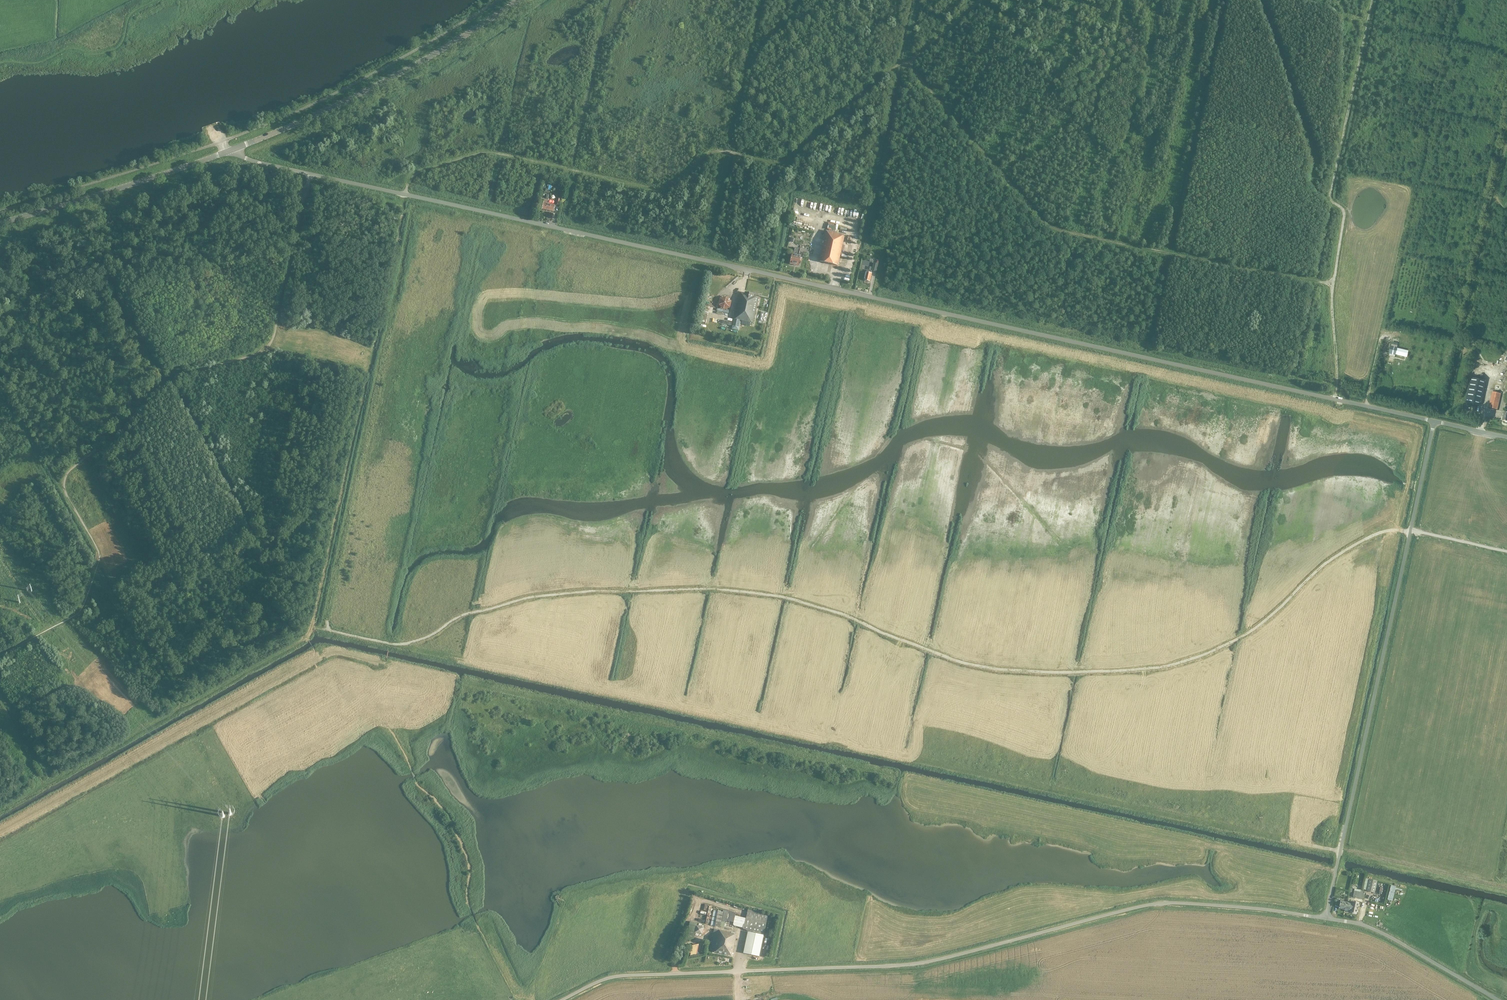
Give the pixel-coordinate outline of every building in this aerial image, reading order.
[(542,209),(553,211),(555,205),(547,203),(548,200),(544,200),(542,209)] [(837,231),(839,226),(834,224),(835,221),(831,219),(828,228),(837,231)] [(838,265),(845,235),(827,231),(820,261),(838,265)] [(799,265),(801,256),(799,255),(800,249),(795,248),(794,253),(792,253),(792,254),(791,263),(799,265)] [(752,322),(753,323),(759,298),(754,296),(754,295),(745,293),(744,294),(739,293),(734,319),(733,323),(722,321),(721,327),(738,330),(740,320),(752,323),(752,322)] [(718,305),(723,310),(730,308),(731,301),(726,296),(719,298),(718,305)] [(1398,343),(1392,342),(1389,355),(1395,356),(1398,343)] [(1480,405),(1486,381),(1471,378),(1465,402),(1480,405)] [(1497,409),(1501,394),(1493,392),(1489,407),(1497,409)] [(1375,892),(1377,881),(1369,879),(1365,878),(1363,889),(1366,890),(1375,892)] [(1363,899),(1364,893),(1360,892),(1361,890),(1354,889),(1353,897),(1363,899)] [(1335,906),(1339,907),(1339,908),(1345,910),(1346,902),(1342,901),(1342,900),(1337,898),(1335,906)] [(1345,910),(1350,911),(1349,912),(1357,913),(1359,903),(1352,901),(1351,903),(1346,902),(1345,910)] [(734,925),(743,928),(746,929),(748,931),(764,934),(766,923),(769,914),(748,909),(746,918),(745,918),(735,915),(736,913),(724,910),(723,912),(718,911),(714,910),(711,925),(715,926),(715,927),(724,929),(726,922),(727,922),(727,921),(734,922),(735,923),(734,925)] [(704,927),(697,925),(698,923),(690,921),(688,932),(686,941),(694,939),(696,933),(703,934),(704,927)] [(715,953),(723,954),(732,956),(737,934),(715,929),(711,944),(712,944),(712,948),(715,948),(715,953)] [(748,931),(744,953),(759,956),(764,934),(748,931)]
